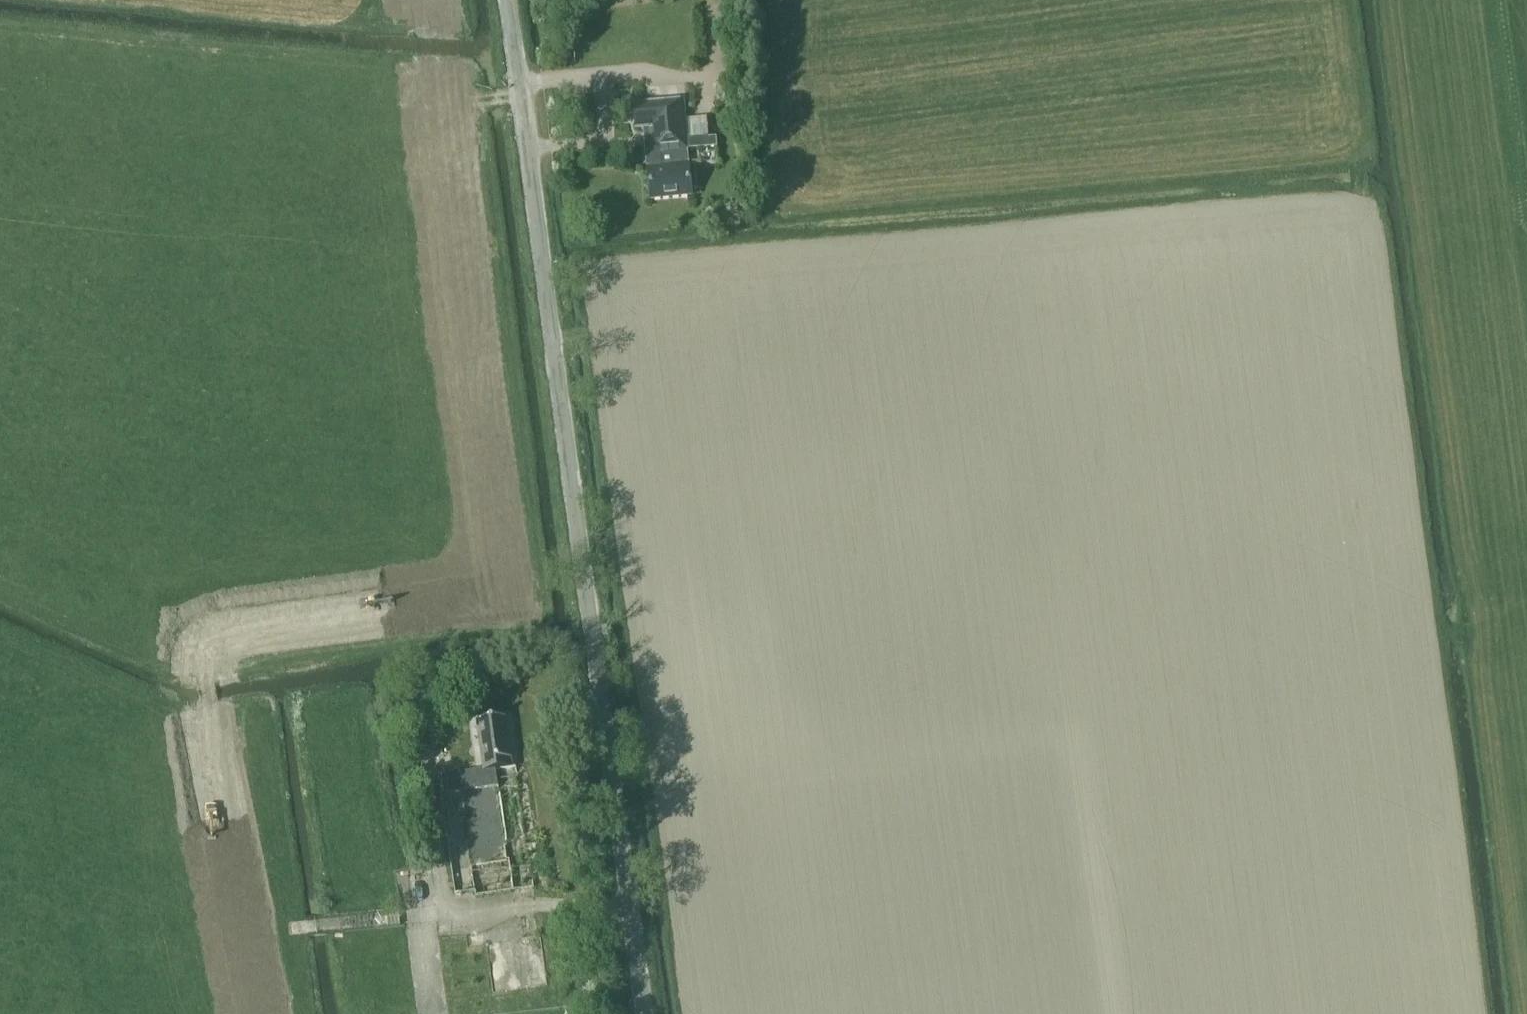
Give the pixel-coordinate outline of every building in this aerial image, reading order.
[(727,42),(735,42),(734,21),(724,22),(725,34),(726,34),(727,42)] [(707,117),(684,119),(682,100),(634,104),(636,129),(645,129),(646,147),(653,153),(654,167),(648,167),(651,200),(691,196),(688,163),(687,163),(686,150),(717,148),(716,137),(708,138),(707,117)] [(475,897),(534,887),(515,768),(510,769),(502,719),(474,724),(482,773),(436,781),(455,896),(474,893),(475,897)]
